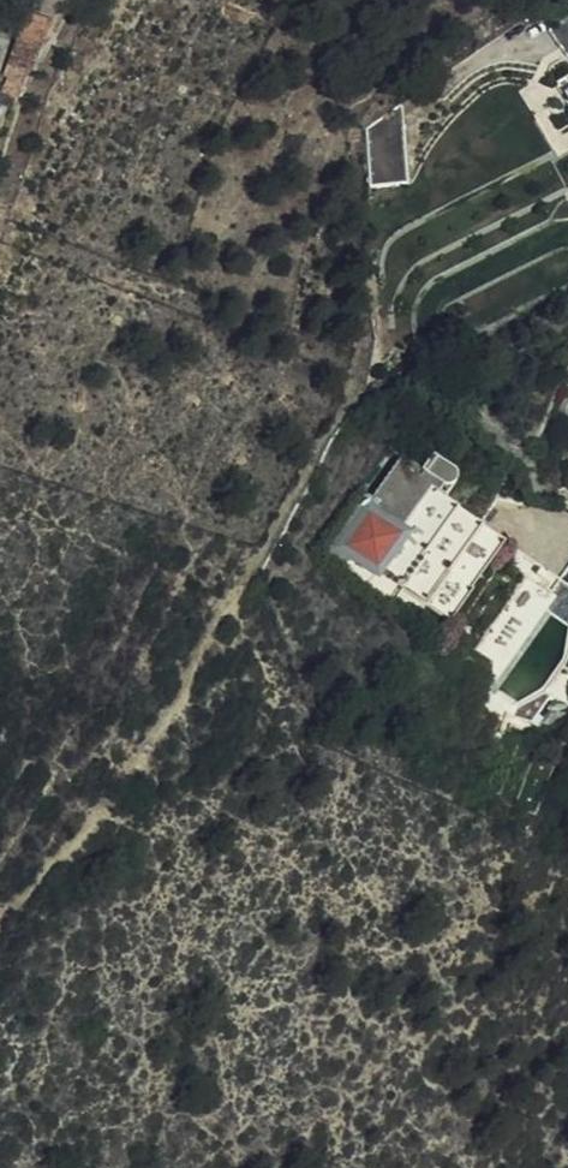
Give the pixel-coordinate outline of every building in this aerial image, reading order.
[(6,72),(8,73),(24,79),(50,22),(27,14),(6,72)] [(8,73),(0,91),(16,97),(24,79),(8,73)]
